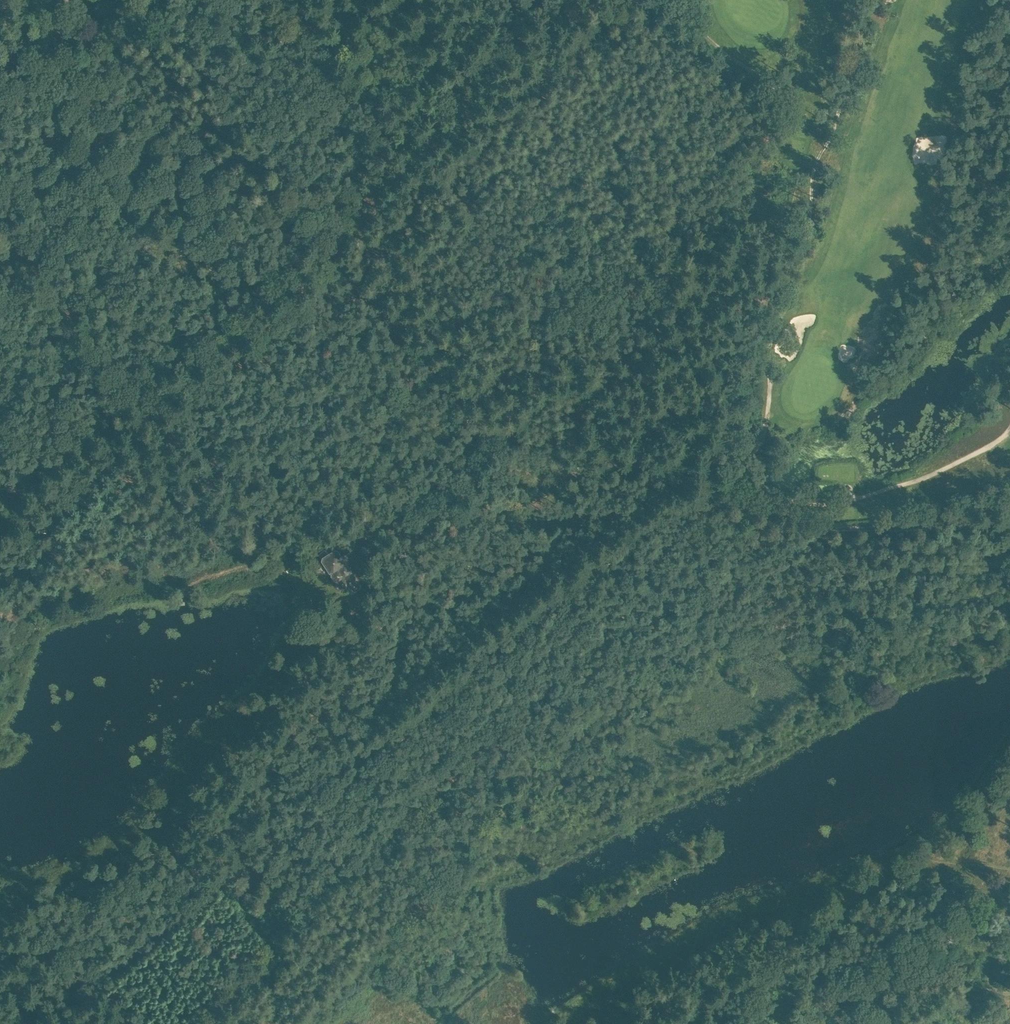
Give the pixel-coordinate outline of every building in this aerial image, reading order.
[(86,14),(82,18),(74,10),(61,22),(68,30),(87,14),(87,13),(86,14)] [(355,580),(335,550),(323,558),(323,561),(325,565),(328,565),(327,568),(330,572),(333,572),(332,575),(335,580),(338,581),(342,578),(345,579),(347,582),(346,585),(349,586),(350,583),(355,580)]
